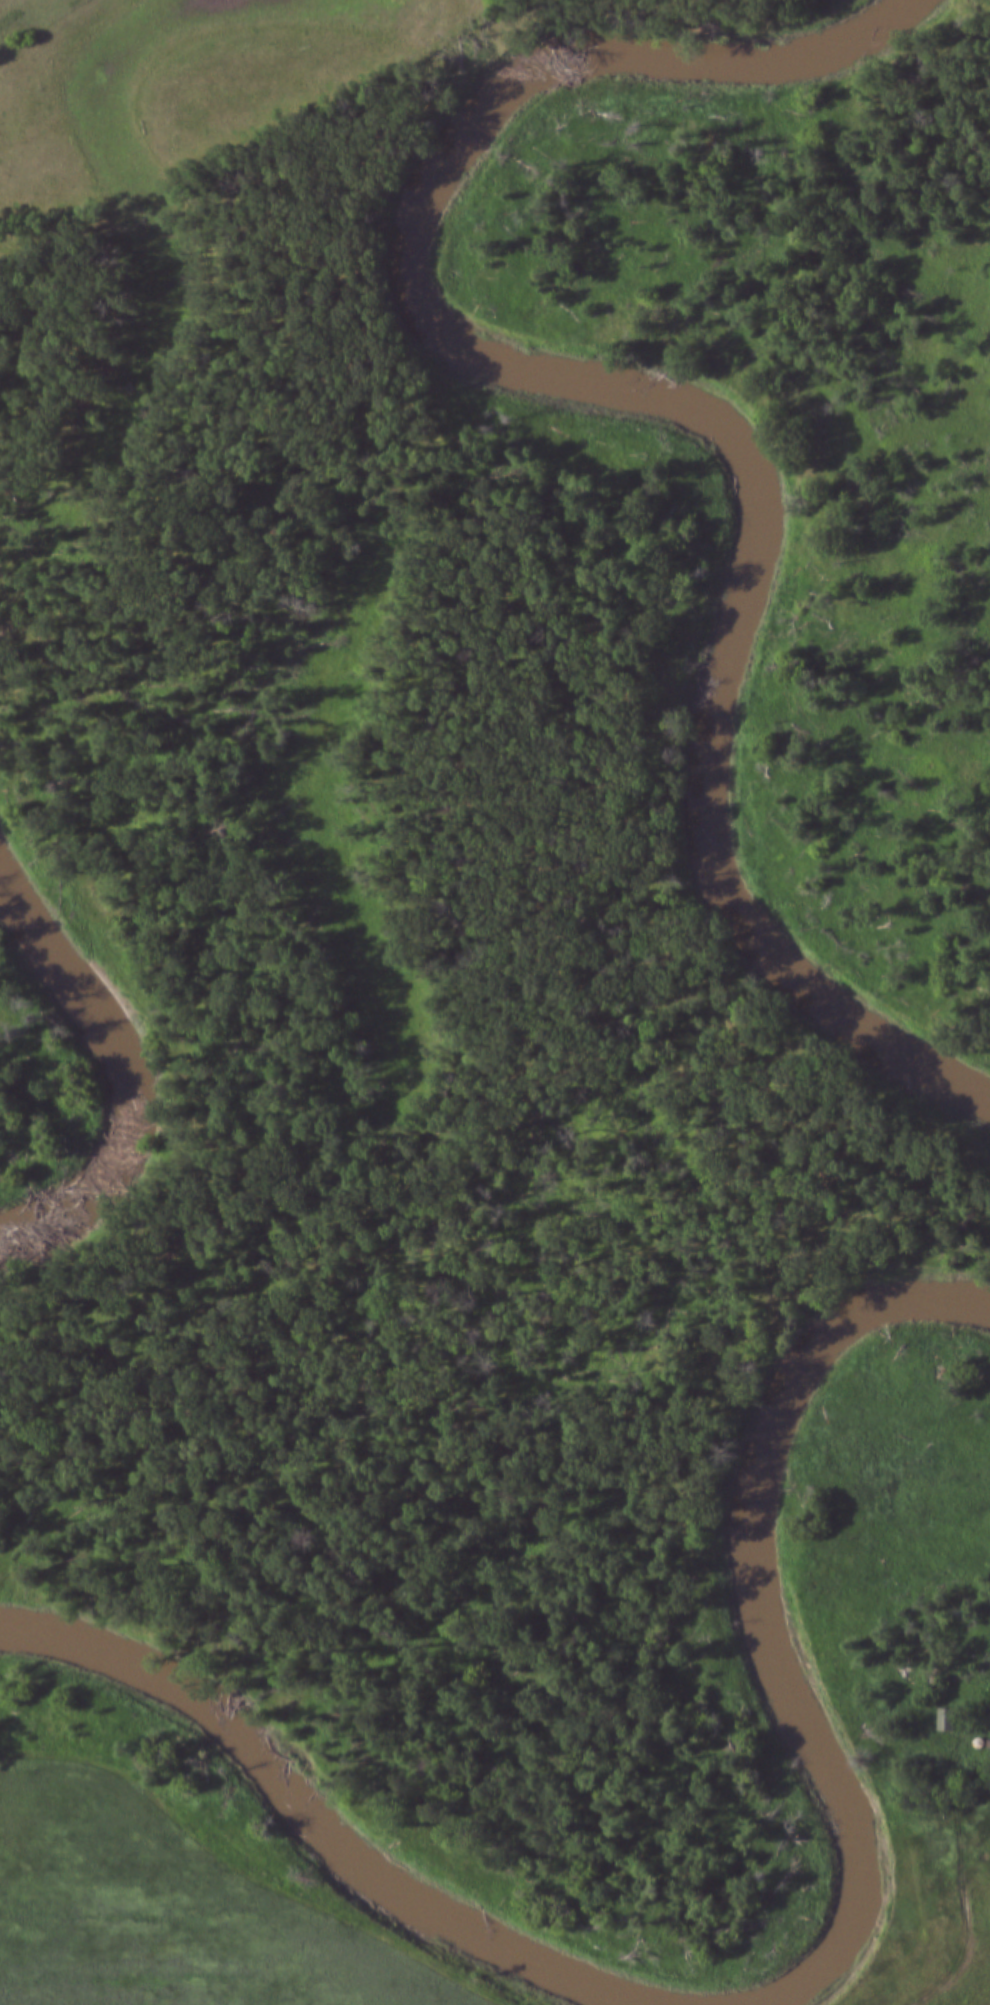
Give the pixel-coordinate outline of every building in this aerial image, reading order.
[(957,1733),(957,1709),(938,1709),(938,1733),(957,1733)]
